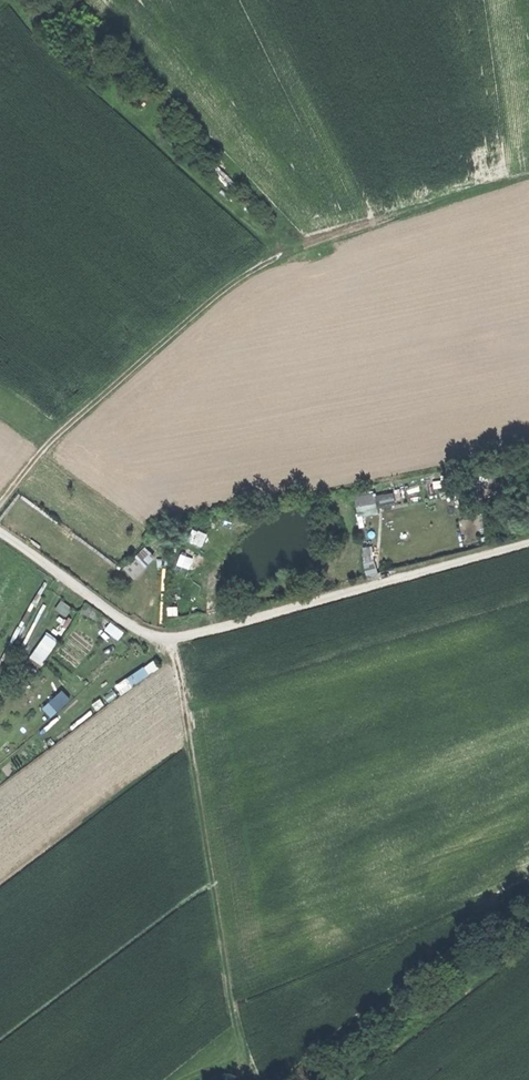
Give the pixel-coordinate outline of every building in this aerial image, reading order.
[(394,491),(356,495),(357,508),(395,504),(394,491)] [(137,554),(146,563),(154,555),(145,546),(137,554)] [(30,656),(42,664),(58,641),(46,632),(30,656)] [(62,689),(42,706),(50,715),(70,698),(62,689)]
